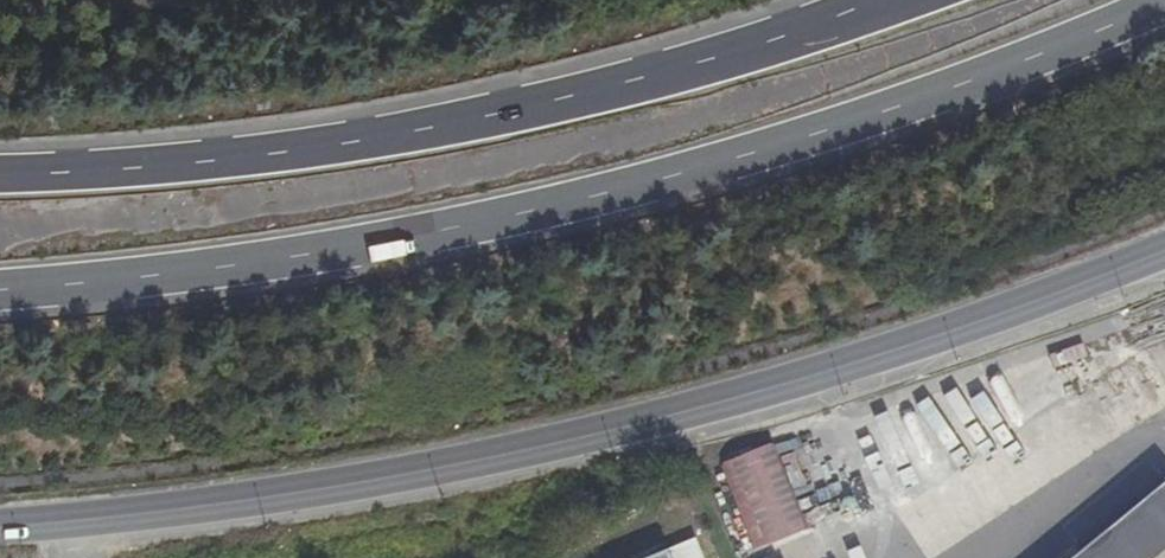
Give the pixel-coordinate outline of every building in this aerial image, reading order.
[(777,435),(716,460),(750,544),(808,518),(777,435)] [(1105,557),(1164,557),(1164,509),(1105,557)] [(641,557),(692,557),(683,540),(641,557)]
